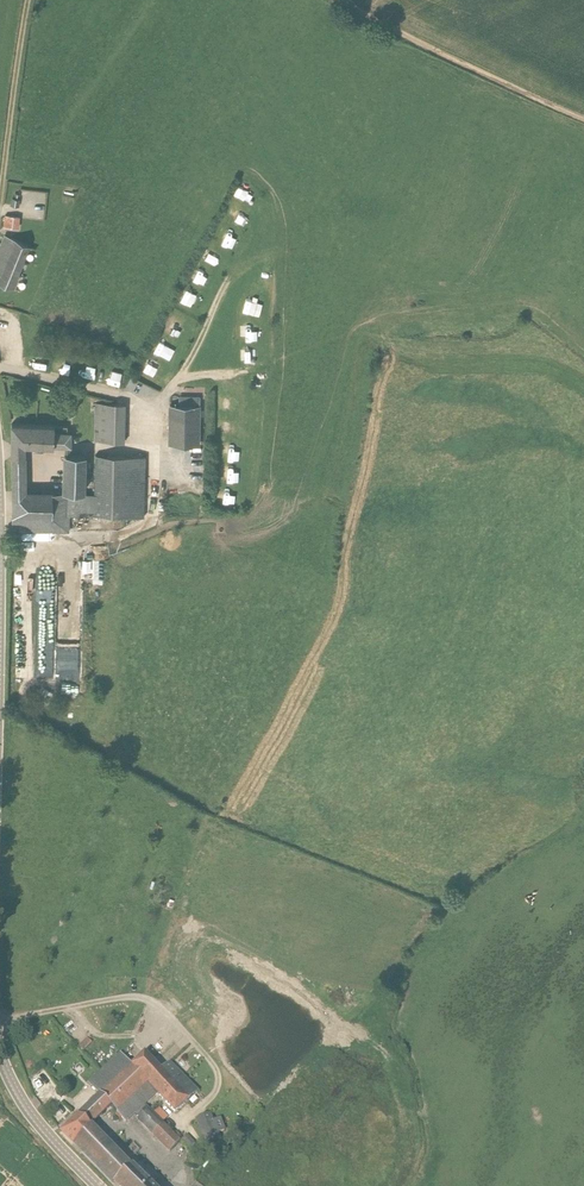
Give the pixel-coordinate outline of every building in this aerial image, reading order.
[(15,198),(12,198),(11,205),(18,206),(19,199),(20,194),(15,194),(15,198)] [(232,205),(231,213),(242,215),(244,208),(232,205)] [(18,217),(8,216),(7,226),(17,227),(18,217)] [(25,261),(31,245),(6,233),(0,247),(0,250),(25,261)] [(206,260),(218,263),(221,252),(209,249),(206,260)] [(20,274),(25,261),(0,250),(0,267),(20,274)] [(20,274),(0,267),(0,271),(1,274),(0,276),(0,281),(16,288),(22,274),(20,274)] [(173,319),(167,331),(177,336),(183,324),(173,319)] [(157,351),(167,356),(172,345),(162,340),(157,351)] [(83,374),(95,377),(98,365),(86,362),(83,374)] [(121,385),(124,373),(115,370),(112,382),(121,385)] [(220,404),(231,404),(231,393),(221,393),(220,404)] [(123,445),(124,406),(98,405),(96,444),(123,445)] [(198,445),(199,406),(179,405),(169,405),(168,444),(198,445)] [(220,422),(221,433),(234,432),(234,421),(220,422)] [(11,424),(11,445),(12,455),(27,455),(26,445),(71,445),(71,432),(55,431),(55,424),(11,424)] [(27,489),(12,489),(12,530),(14,530),(14,529),(22,529),(22,530),(22,529),(31,529),(32,530),(32,529),(41,530),(42,530),(42,529),(51,530),(51,531),(52,531),(52,530),(59,530),(59,531),(60,531),(60,530),(67,530),(67,531),(68,531),(68,529),(68,516),(82,516),(83,515),(144,517),(144,516),(133,516),(133,457),(145,457),(145,456),(95,455),(94,492),(86,492),(87,455),(63,454),(62,491),(52,492),(52,489),(27,489)] [(27,455),(12,455),(12,489),(27,489),(27,455)] [(232,477),(233,467),(221,466),(221,476),(232,477)] [(58,587),(39,587),(38,682),(57,682),(58,587)] [(82,635),(61,635),(60,670),(81,671),(82,635)] [(86,1037),(78,1046),(83,1052),(92,1042),(86,1037)] [(143,1076),(149,1082),(149,1083),(160,1072),(144,1054),(133,1065),(143,1076)] [(156,1093),(160,1097),(182,1077),(169,1064),(160,1072),(149,1083),(149,1082),(135,1095),(144,1104),(156,1093)] [(142,1106),(144,1104),(135,1095),(149,1082),(143,1076),(133,1065),(113,1085),(128,1101),(117,1112),(122,1117),(131,1109),(138,1116),(145,1109),(142,1106)] [(117,1112),(128,1101),(113,1085),(101,1073),(100,1073),(100,1074),(98,1076),(97,1076),(97,1077),(94,1079),(94,1080),(91,1082),(90,1083),(101,1094),(61,1131),(73,1143),(92,1124),(111,1106),(117,1112)] [(196,1094),(182,1077),(160,1097),(174,1113),(196,1094)] [(136,1119),(170,1151),(180,1141),(145,1109),(138,1116),(136,1119)] [(210,1114),(196,1119),(207,1146),(220,1140),(217,1133),(219,1132),(224,1131),(220,1118),(213,1121),(210,1114)] [(73,1143),(115,1185),(152,1185),(92,1124),(73,1143)] [(192,1144),(187,1138),(184,1142),(189,1147),(192,1144)]
